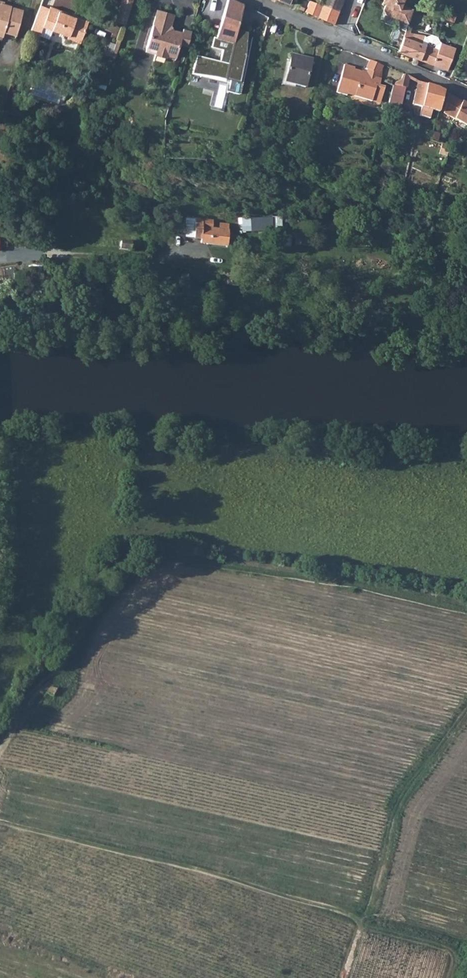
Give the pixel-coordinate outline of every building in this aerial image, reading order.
[(120,8),(125,10),(128,0),(122,0),(120,8)] [(134,1),(131,0),(128,0),(125,10),(130,11),(134,1)] [(218,38),(234,42),(236,31),(243,3),(235,0),(227,0),(218,38)] [(311,0),(309,0),(305,11),(333,24),(338,11),(323,5),(311,0)] [(341,3),(332,0),(325,0),(323,5),(338,11),(341,3)] [(379,1),(385,3),(383,9),(386,15),(392,17),(397,14),(400,20),(408,23),(413,9),(401,4),(403,0),(380,0),(379,1)] [(24,11),(13,8),(13,6),(6,4),(2,3),(1,5),(0,5),(0,34),(3,35),(5,31),(17,34),(24,11)] [(41,6),(32,31),(41,35),(44,28),(68,37),(67,39),(68,39),(77,17),(51,7),(50,9),(41,6)] [(121,25),(125,10),(120,8),(114,23),(121,25)] [(125,27),(130,11),(125,10),(121,25),(125,27)] [(157,10),(147,46),(158,50),(156,55),(175,60),(180,44),(187,46),(191,32),(191,31),(183,29),(182,32),(174,29),(171,31),(169,28),(172,26),(174,15),(157,10)] [(441,21),(447,23),(450,13),(444,10),(441,21)] [(77,17),(68,39),(80,44),(89,22),(77,17)] [(454,47),(439,41),(436,36),(430,34),(425,36),(423,36),(424,35),(409,33),(410,29),(406,28),(398,49),(398,52),(446,69),(454,47)] [(245,32),(236,31),(234,42),(218,38),(214,39),(211,47),(222,50),(219,61),(196,56),(192,74),(223,78),(230,79),(237,80),(243,55),(245,32)] [(146,51),(156,55),(158,50),(147,46),(146,51)] [(303,87),(310,59),(290,55),(284,83),(303,87)] [(378,77),(382,65),(369,60),(365,67),(369,69),(368,74),(361,73),(362,71),(355,69),(355,67),(344,64),(336,91),(347,94),(348,90),(356,92),(355,95),(371,100),(372,96),(381,99),(385,86),(380,84),(382,78),(378,77)] [(394,81),(393,83),(404,87),(409,77),(403,74),(402,76),(399,78),(397,80),(394,81)] [(418,106),(416,115),(426,117),(429,109),(436,111),(442,90),(437,87),(425,84),(417,81),(410,104),(418,106)] [(441,113),(452,118),(460,100),(447,92),(441,113)] [(466,126),(466,123),(466,103),(460,100),(452,118),(466,126)] [(243,217),(243,231),(274,230),(274,216),(243,217)] [(274,216),(274,230),(283,230),(283,216),(274,216)] [(187,217),(184,238),(201,240),(200,244),(227,247),(230,223),(220,222),(220,225),(214,224),(214,220),(197,217),(197,219),(187,217)] [(297,233),(296,245),(311,247),(313,235),(297,233)] [(119,241),(119,250),(130,251),(130,242),(119,241)] [(50,696),(54,689),(48,687),(43,694),(50,696)]
